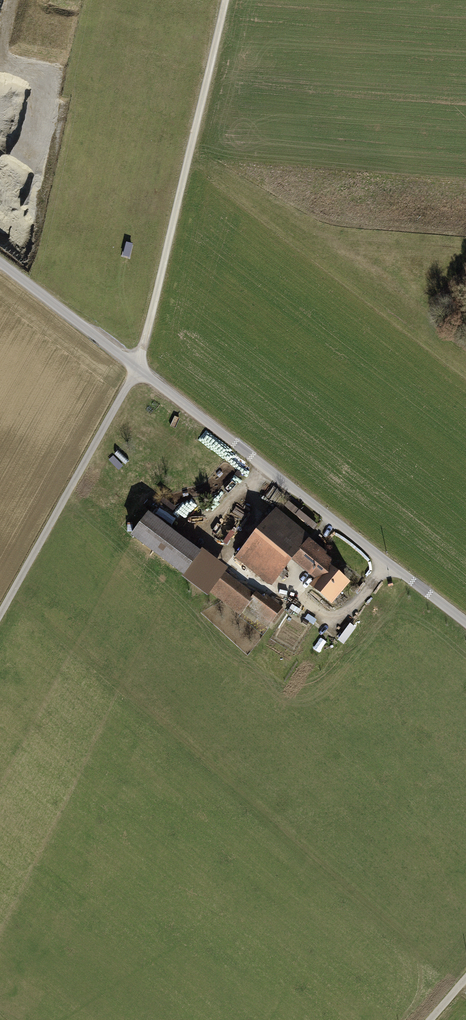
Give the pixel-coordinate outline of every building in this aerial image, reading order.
[(308,538),(275,510),(236,557),(244,562),(248,556),(274,578),(277,575),(282,579),(287,572),(282,568),(294,554),(321,576),(313,586),(331,601),(346,583),(328,568),(332,564),(305,541),(308,538)] [(198,554),(148,516),(133,536),(183,574),(198,554)] [(254,597),(222,573),(210,588),(242,613),(246,608),(259,618),(258,619),(267,625),(281,607),(259,590),(254,597)] [(351,625),(340,640),(344,643),(355,628),(351,625)]
